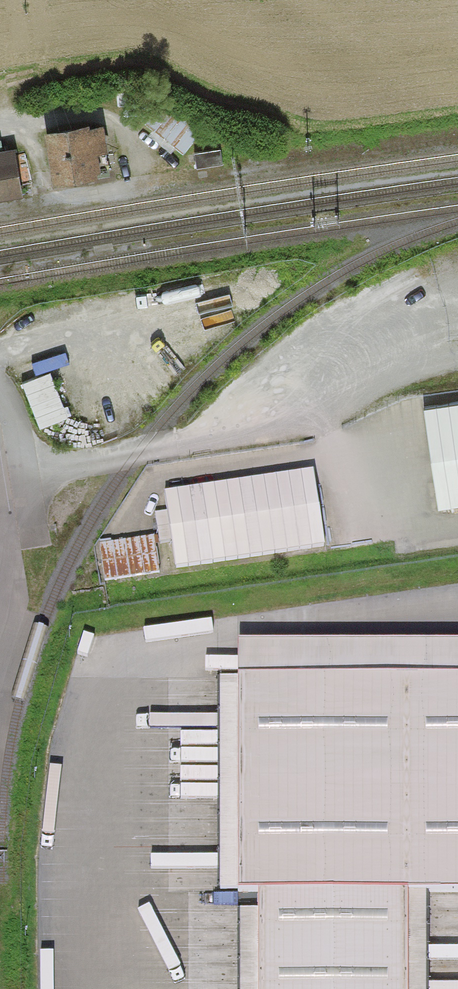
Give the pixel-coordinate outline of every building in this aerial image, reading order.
[(203,131),(164,100),(144,124),(183,155),(203,131)] [(64,131),(44,135),(53,189),(97,182),(96,174),(101,173),(98,156),(108,154),(103,128),(90,130),(89,127),(64,131)] [(23,199),(21,186),(15,155),(15,151),(0,153),(0,203),(23,199)] [(220,151),(194,154),(196,169),(222,165),(220,151)] [(26,153),(15,155),(21,186),(32,183),(26,153)] [(27,383),(46,427),(73,416),(54,371),(27,383)] [(422,410),(438,510),(457,507),(457,404),(422,410)] [(314,465),(165,487),(177,568),(326,546),(314,465)] [(240,669),(457,670),(457,636),(240,635),(240,669)] [(240,669),(240,673),(239,884),(259,884),(259,905),(259,988),(407,988),(407,885),(427,885),(457,885),(457,670),(240,669)] [(239,884),(240,673),(220,674),(219,885),(239,884)] [(427,885),(407,885),(407,988),(427,988),(427,885)] [(259,905),(239,905),(239,988),(259,988),(259,905)]
